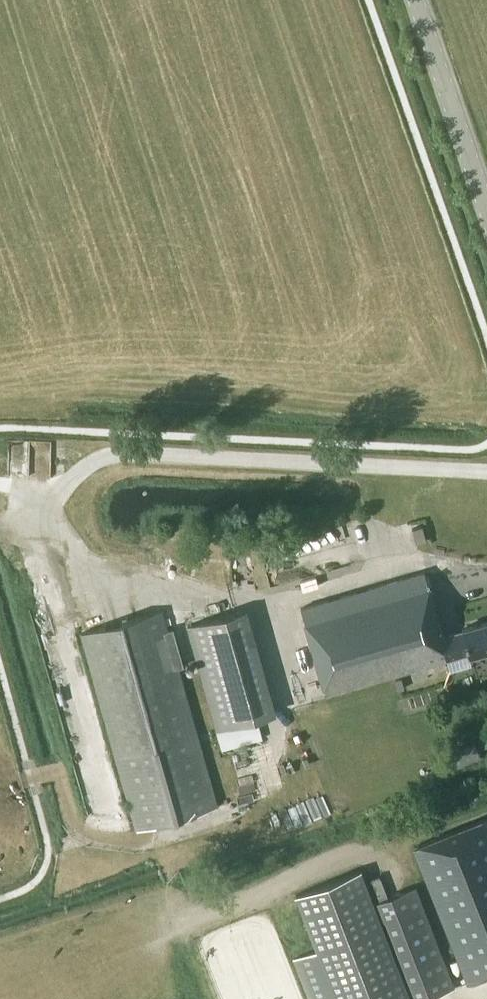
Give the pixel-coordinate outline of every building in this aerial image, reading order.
[(11,439),(12,473),(43,472),(42,457),(54,457),(53,437),(11,439)] [(425,539),(421,525),(411,528),(415,542),(425,539)] [(424,572),(300,607),(325,694),(468,652),(468,654),(486,649),(486,621),(461,628),(461,630),(442,636),(424,572)] [(276,713),(246,609),(185,626),(215,731),(276,713)] [(168,630),(163,610),(80,634),(133,825),(217,801),(179,667),(184,666),(174,629),(168,630)] [(413,847),(465,982),(486,974),(486,818),(413,847)] [(381,924),(361,867),(297,893),(317,949),(294,958),(310,998),(410,998),(381,924)] [(415,886),(377,901),(415,998),(421,998),(454,987),(415,886)]
